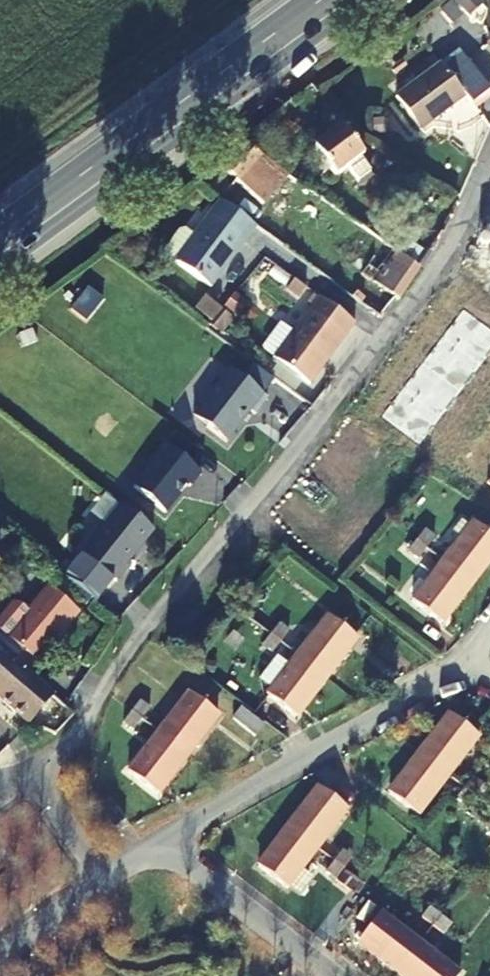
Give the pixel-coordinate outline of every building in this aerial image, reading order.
[(459,1),(473,19),(488,8),(481,0),(461,0),(459,1)] [(423,132),(466,104),(471,111),(489,98),(489,94),(465,56),(400,99),(423,132)] [(364,156),(342,128),(316,149),(338,176),(349,168),(360,181),(371,172),(361,159),(364,156)] [(246,146),(225,169),(238,183),(240,181),(267,205),(290,176),(249,147),(246,146)] [(207,289),(252,228),(215,201),(190,236),(181,230),(175,231),(159,254),(207,289)] [(385,243),(364,273),(399,299),(421,267),(385,243)] [(315,299),(352,327),(353,325),(316,297),(315,299)] [(203,299),(194,311),(210,324),(219,313),(203,299)] [(289,335),(271,360),(308,387),(352,327),(315,299),(289,335)] [(443,338),(480,366),(489,354),(489,330),(464,310),(443,338)] [(271,360),(289,335),(278,326),(260,351),(271,360)] [(443,338),(423,364),(460,392),(480,366),(443,338)] [(403,390),(440,418),(460,392),(423,364),(403,390)] [(251,414),(255,417),(268,401),(230,371),(194,415),(208,426),(206,429),(226,445),(251,414)] [(403,390),(382,417),(420,445),(440,418),(403,390)] [(199,474),(162,445),(147,463),(150,466),(131,490),(163,514),(185,486),(188,488),(199,474)] [(153,532),(121,507),(63,578),(73,586),(92,563),(115,582),(126,569),(122,566),(126,562),(129,562),(153,532)] [(473,585),(489,563),(489,535),(473,522),(442,561),(473,585)] [(409,536),(424,547),(429,541),(414,529),(409,536)] [(424,547),(409,536),(404,542),(419,554),(424,547)] [(473,585),(442,561),(412,601),(442,625),(473,585)] [(92,563),(73,586),(97,605),(115,582),(92,563)] [(26,674),(77,613),(49,589),(28,615),(23,611),(11,613),(0,627),(0,652),(26,674)] [(298,655),(329,679),(359,639),(329,616),(298,655)] [(264,629),(278,640),(286,630),(272,619),(264,629)] [(272,648),(278,640),(264,629),(258,637),(272,648)] [(26,674),(0,652),(0,700),(27,724),(52,695),(26,674)] [(329,679),(298,655),(269,694),(299,717),(329,679)] [(159,732),(190,755),(220,717),(189,693),(159,732)] [(126,706),(139,717),(144,710),(131,700),(126,706)] [(139,717),(126,706),(120,713),(134,724),(139,717)] [(266,726),(245,710),(235,723),(257,738),(266,726)] [(419,753),(448,775),(479,736),(450,714),(419,753)] [(190,755),(159,732),(129,771),(160,795),(190,755)] [(448,775),(419,753),(388,793),(417,815),(448,775)] [(470,793),(483,802),(488,795),(476,785),(470,793)] [(288,826),(318,849),(348,810),(318,786),(288,826)] [(477,809),(483,802),(470,793),(465,800),(477,809)] [(477,809),(465,800),(460,807),(472,816),(477,809)] [(287,888),(288,888),(301,871),(318,849),(288,826),(257,865),(287,888)] [(337,864),(351,875),(357,868),(343,857),(337,864)] [(346,882),(351,875),(337,864),(332,871),(346,882)] [(311,879),(301,871),(288,888),(298,895),(311,879)] [(437,924),(447,911),(440,905),(429,918),(437,924)] [(454,917),(447,911),(437,924),(444,930),(454,917)] [(398,974),(422,944),(381,912),(357,943),(398,974)] [(398,974),(401,975),(459,975),(461,974),(422,944),(398,974)]
